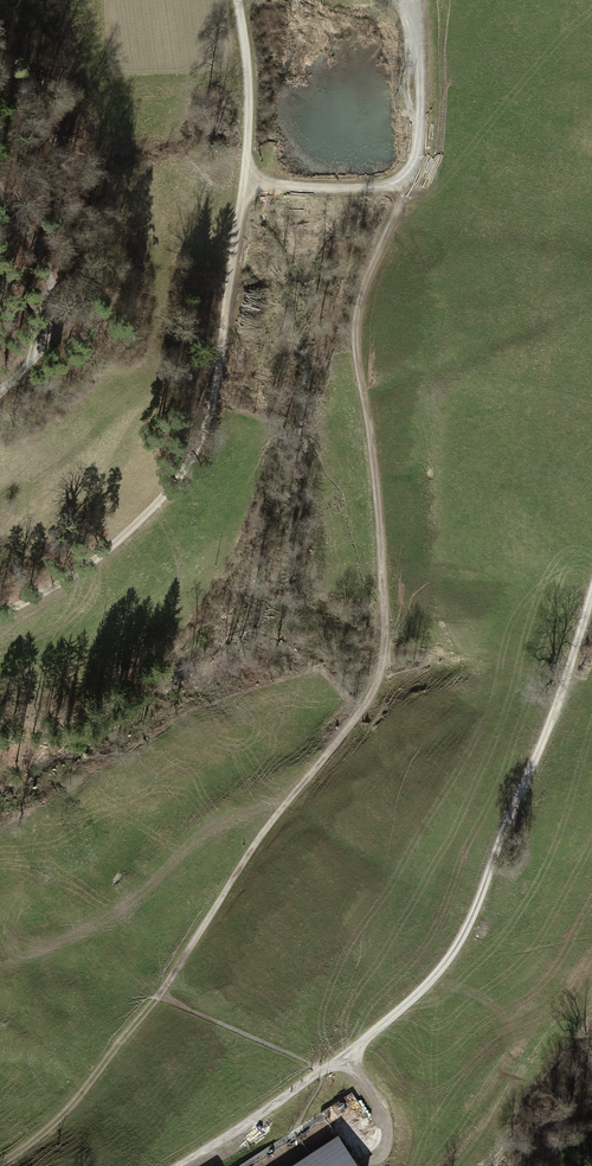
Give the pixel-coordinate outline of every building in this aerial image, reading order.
[(333,1134),(285,1165),(355,1165),(333,1134)]
